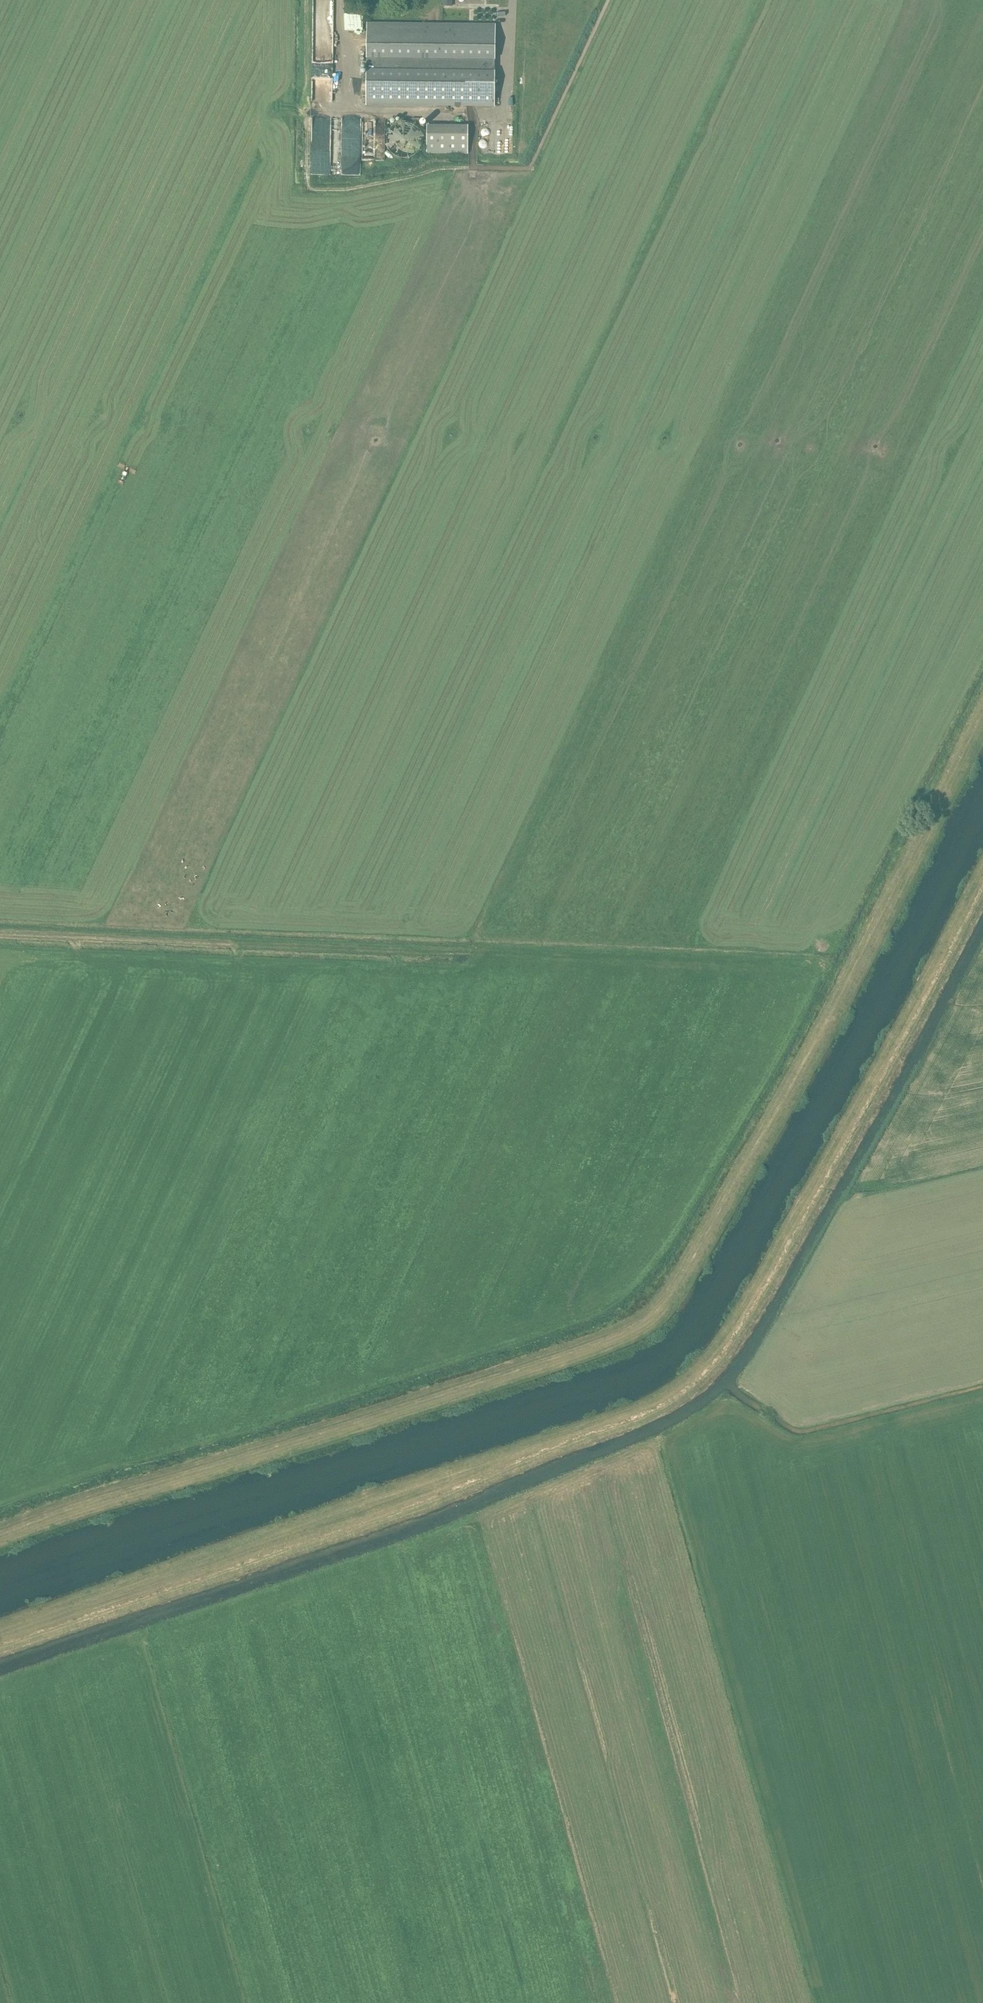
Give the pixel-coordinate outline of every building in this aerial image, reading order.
[(495,26),(367,24),(366,104),(495,106),(495,26)] [(332,101),(333,32),(311,32),(311,101),(332,101)] [(311,173),(339,173),(339,161),(331,161),(330,121),(311,121),(311,173)] [(386,145),(394,157),(409,160),(421,152),(424,136),(416,124),(401,121),(388,130),(386,145)] [(363,159),(376,159),(375,125),(362,125),(363,159)] [(468,126),(427,125),(426,154),(467,155),(468,126)]
